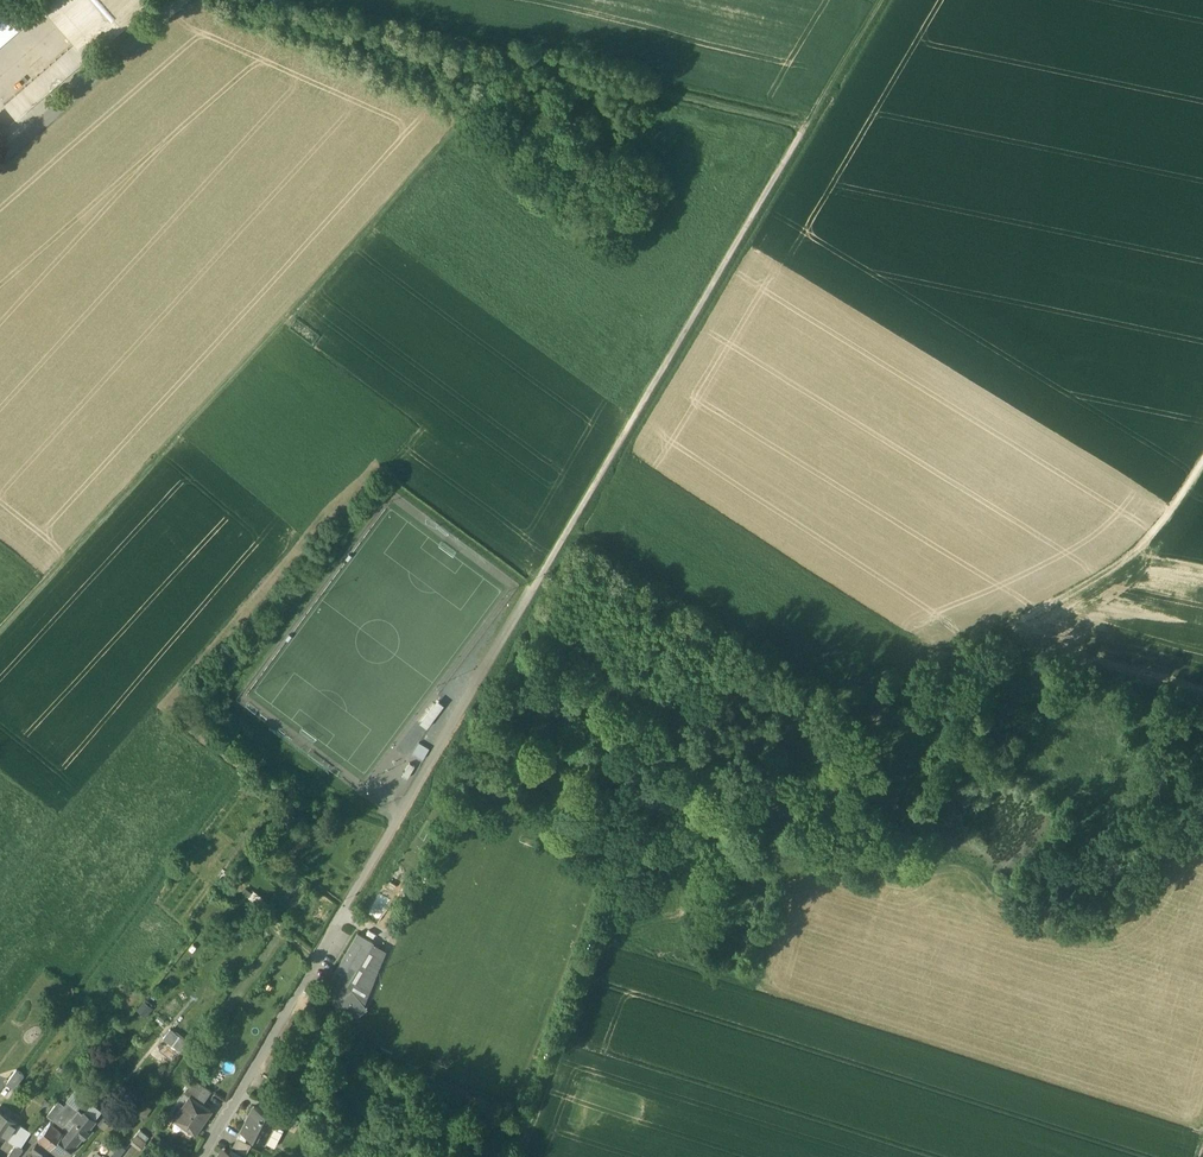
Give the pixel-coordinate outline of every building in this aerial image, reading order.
[(0,21),(0,46),(43,8),(52,0),(24,0),(0,21)] [(57,0),(52,0),(43,8),(75,43),(80,39),(86,34),(57,0)] [(86,34),(97,47),(148,3),(146,0),(57,0),(86,34)] [(97,47),(86,34),(80,39),(92,52),(97,47)] [(75,43),(4,105),(16,118),(92,52),(80,39),(75,43)] [(427,726),(444,704),(437,699),(419,721),(427,726)] [(419,743),(413,753),(423,759),(429,749),(419,743)] [(415,766),(410,763),(403,775),(408,778),(415,766)] [(358,933),(334,973),(336,974),(347,981),(367,948),(369,949),(373,942),(358,933)] [(351,990),(363,1005),(385,950),(373,942),(369,949),(367,948),(347,981),(343,988),(348,993),(351,990)] [(347,981),(336,974),(334,979),(339,982),(343,988),(347,981)] [(343,988),(339,982),(334,979),(328,988),(354,1019),(366,1009),(363,1005),(351,990),(348,993),(343,988)] [(171,1030),(163,1039),(179,1051),(187,1042),(171,1030)] [(124,1040),(115,1033),(110,1040),(118,1047),(124,1040)] [(24,1076),(16,1070),(6,1083),(14,1089),(24,1076)] [(211,1090),(194,1078),(189,1086),(206,1098),(211,1090)] [(211,1110),(190,1095),(175,1118),(195,1133),(211,1110)] [(53,1104),(46,1099),(41,1107),(48,1112),(53,1104)] [(92,1104),(86,1099),(77,1109),(83,1114),(92,1104)] [(59,1101),(48,1115),(53,1120),(64,1105),(59,1101)] [(64,1105),(53,1120),(55,1122),(53,1125),(63,1132),(65,1129),(62,1127),(77,1109),(68,1101),(64,1105)] [(297,1119),(269,1105),(266,1111),(280,1119),(294,1126),(297,1119)] [(266,1111),(255,1106),(242,1131),(264,1143),(272,1126),(275,1128),(280,1119),(266,1111)] [(83,1114),(77,1109),(62,1127),(65,1129),(63,1132),(76,1143),(91,1124),(92,1122),(83,1114)] [(100,1110),(91,1121),(92,1122),(91,1124),(97,1128),(107,1116),(100,1110)] [(0,1114),(0,1134),(1,1135),(1,1136),(6,1139),(16,1124),(0,1114)] [(195,1133),(175,1118),(169,1126),(190,1141),(195,1133)] [(53,1125),(50,1123),(39,1138),(51,1148),(63,1132),(53,1125)] [(30,1133),(20,1126),(17,1130),(28,1137),(30,1133)] [(28,1137),(17,1130),(10,1142),(16,1145),(20,1147),(28,1137)] [(63,1132),(51,1148),(62,1156),(64,1156),(76,1143),(63,1132)] [(140,1132),(134,1140),(143,1147),(149,1138),(140,1132)] [(252,1144),(238,1137),(233,1146),(246,1154),(252,1144)] [(38,1143),(32,1150),(38,1155),(37,1156),(47,1156),(46,1156),(49,1151),(38,1143)] [(20,1147),(16,1145),(11,1152),(18,1156),(23,1150),(20,1147)]
